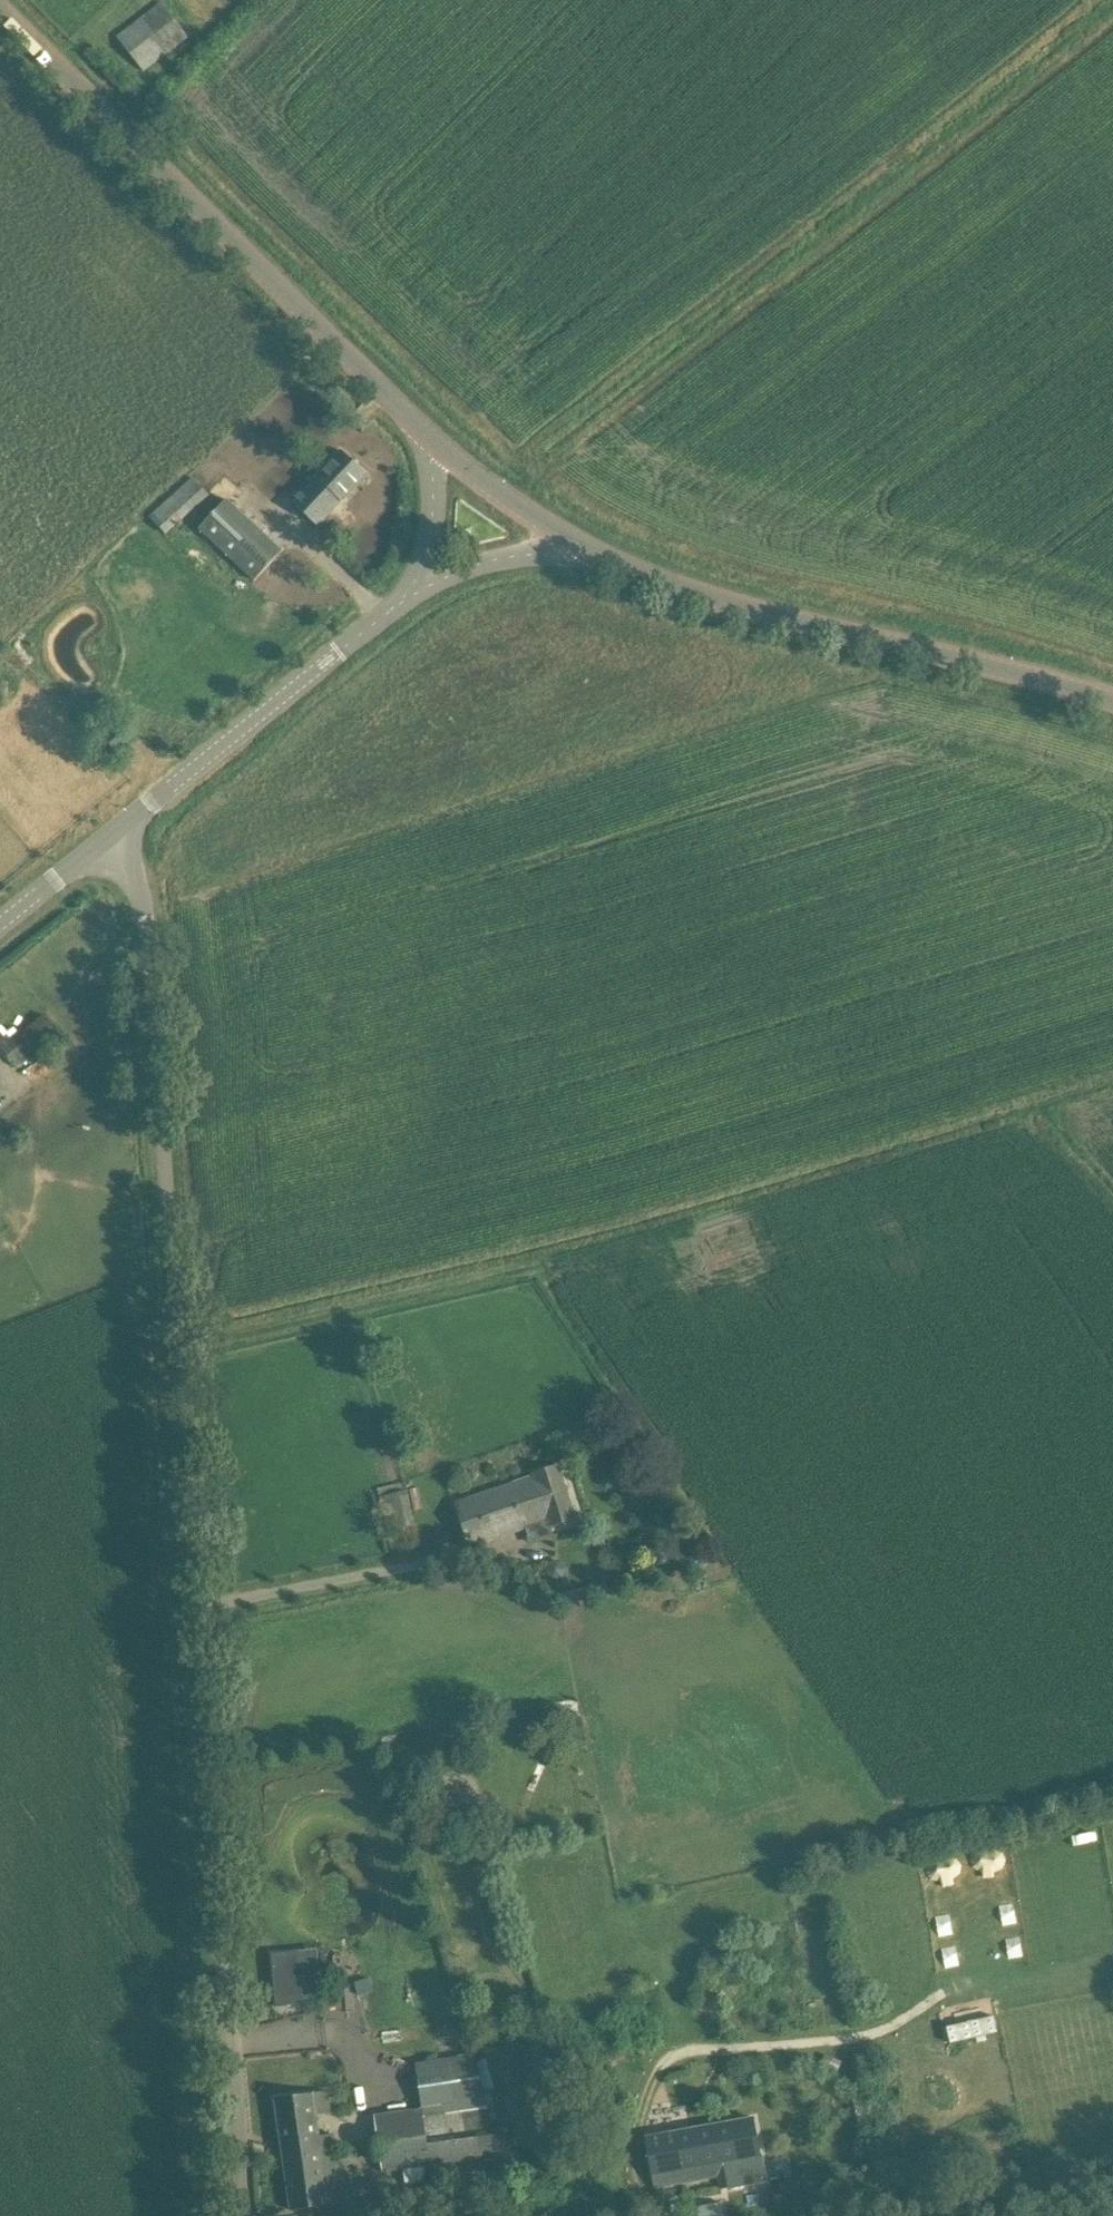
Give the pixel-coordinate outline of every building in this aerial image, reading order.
[(117,37),(144,70),(184,38),(158,5),(117,37)] [(292,502),(318,527),(368,475),(342,450),(292,502)] [(151,517),(166,534),(209,495),(194,478),(151,517)] [(199,529),(255,581),(283,551),(227,499),(199,529)] [(4,1050),(23,1073),(64,1038),(45,1015),(4,1050)] [(550,1521),(552,1527),(577,1519),(561,1463),(532,1472),(534,1478),(548,1522),(550,1521)] [(455,1502),(469,1546),(548,1522),(534,1478),(455,1502)] [(410,1492),(391,1493),(394,1536),(412,1535),(410,1492)] [(370,1978),(355,1982),(358,1995),(373,1991),(370,1978)] [(333,2134),(319,2136),(316,2114),(332,2112),(329,2091),(276,2099),(284,2157),(335,2150),(333,2134)] [(375,2115),(378,2144),(493,2128),(485,2099),(375,2115)] [(761,2155),(758,2140),(754,2118),(646,2138),(655,2187),(719,2176),(721,2189),(735,2186),(730,2160),(761,2155)] [(500,2155),(493,2128),(378,2144),(382,2171),(500,2155)] [(284,2157),(292,2210),(343,2203),(335,2150),(284,2157)]
